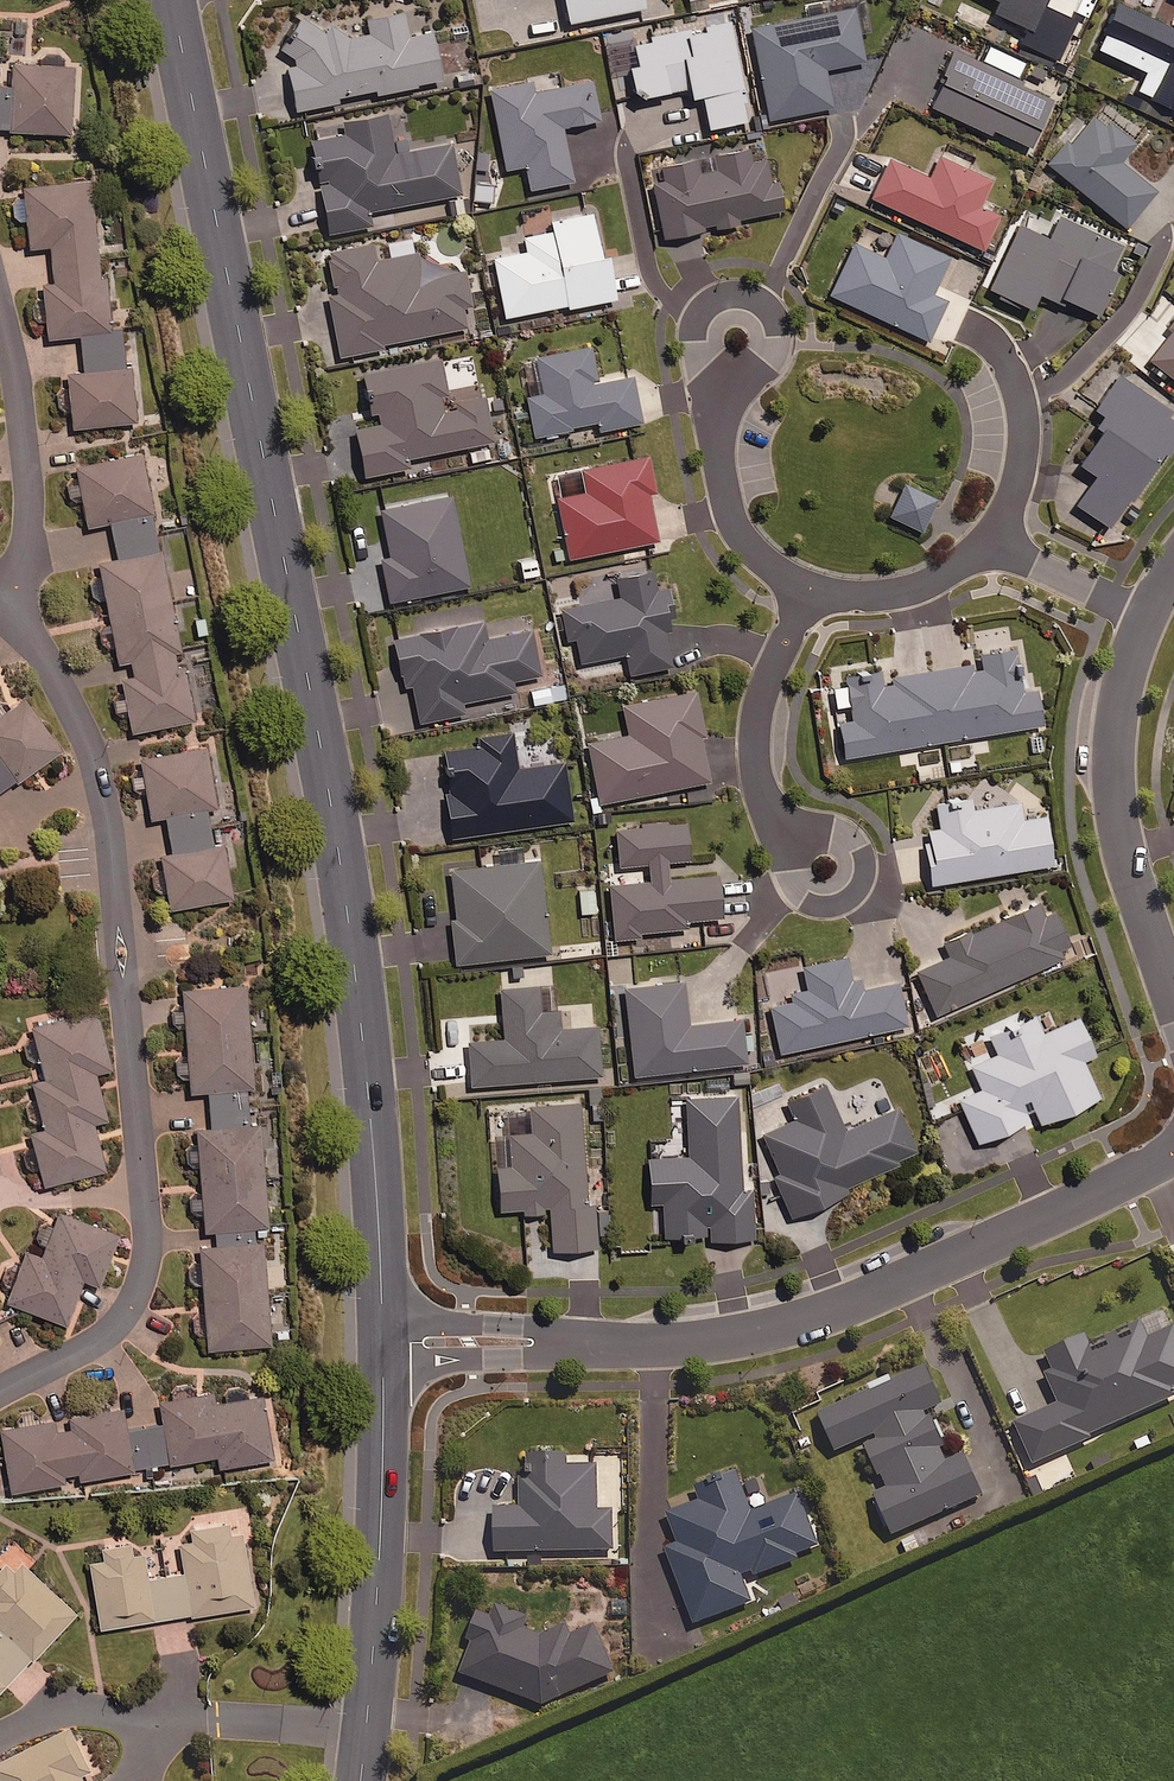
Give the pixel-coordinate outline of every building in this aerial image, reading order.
[(567,23),(642,8),(641,0),(562,0),(567,23)] [(1046,6),(1049,0),(991,0),(995,2),(988,15),(1028,34),(1046,6)] [(1115,3),(1094,50),(1142,71),(1139,78),(1136,76),(1128,92),(1173,113),(1173,29),(1115,3)] [(1046,6),(1028,34),(1021,48),(1056,65),(1078,22),(1046,6)] [(864,62),(854,8),(750,28),(768,119),(831,107),(824,69),(864,62)] [(331,16),(292,25),(295,41),(279,45),(294,112),(336,102),(335,99),(373,90),(374,95),(440,80),(429,32),(406,37),(401,13),(363,21),(366,32),(337,39),(331,16)] [(611,71),(616,97),(637,93),(638,98),(686,89),(688,99),(700,97),(706,129),(746,121),(728,24),(632,42),(636,66),(611,71)] [(1052,98),(953,51),(927,105),(987,134),(990,129),(1028,148),(1052,98)] [(7,124),(6,130),(69,132),(71,68),(11,66),(10,84),(0,84),(0,124),(7,124)] [(531,93),(529,82),(489,89),(503,170),(524,167),(528,190),(571,182),(561,127),(598,121),(591,83),(531,93)] [(1133,145),(1090,111),(1046,165),(1125,229),(1154,192),(1118,163),(1133,145)] [(392,154),(385,115),(342,123),(344,135),(310,141),(327,234),(369,226),(367,212),(459,195),(450,144),(392,154)] [(747,151),(659,168),(662,181),(652,182),(663,239),(705,230),(705,226),(713,224),(714,229),(738,224),(737,219),(781,211),(776,184),(770,185),(765,161),(749,164),(747,151)] [(990,182),(937,156),(927,178),(888,159),(870,198),(981,251),(997,217),(978,208),(990,182)] [(133,422),(124,331),(112,332),(106,275),(101,275),(91,180),(24,187),(25,195),(13,196),(16,220),(26,218),(29,248),(51,245),(55,283),(44,284),(49,338),(81,335),(85,371),(68,373),(74,428),(133,422)] [(598,260),(590,215),(548,223),(550,233),(522,238),(525,253),(492,259),(503,318),(565,306),(566,309),(613,299),(605,259),(598,260)] [(1120,248),(1057,217),(1045,239),(1018,226),(987,290),(1028,310),(1036,293),(1059,304),(1061,299),(1096,316),(1116,275),(1108,272),(1120,248)] [(895,234),(883,259),(852,245),(828,296),(926,341),(944,303),(930,297),(948,258),(895,234)] [(470,306),(463,272),(416,253),(374,261),(371,245),(325,254),(333,294),(328,295),(339,356),(380,349),(379,345),(465,328),(461,308),(470,306)] [(1167,327),(1171,331),(1147,361),(1173,382),(1173,318),(1167,327)] [(596,384),(589,347),(535,358),(542,395),(525,398),(532,435),(597,422),(599,431),(640,423),(631,377),(596,384)] [(446,396),(439,359),(361,374),(372,426),(351,430),(361,477),(407,468),(405,459),(492,442),(483,399),(440,408),(438,398),(446,396)] [(1116,378),(1085,424),(1096,432),(1075,462),(1094,477),(1074,505),(1105,528),(1125,501),(1129,503),(1162,457),(1165,459),(1173,447),(1173,421),(1116,378)] [(194,720),(142,455),(78,468),(89,527),(112,522),(120,558),(96,563),(99,579),(91,581),(95,599),(106,597),(119,664),(131,661),(134,673),(121,675),(132,733),(194,720)] [(654,493),(647,456),(579,470),(584,494),(555,499),(567,559),(657,541),(648,494),(654,493)] [(900,493),(880,483),(874,497),(894,507),(888,517),(920,533),(935,500),(904,485),(900,493)] [(468,587),(450,495),(378,509),(388,559),(380,560),(388,602),(468,587)] [(654,591),(652,575),(616,579),(619,597),(560,604),(565,640),(576,639),(579,662),(626,656),(628,674),(669,669),(665,631),(675,630),(670,589),(654,591)] [(877,665),(841,671),(843,686),(832,688),(835,708),(849,706),(851,719),(836,721),(842,759),(1041,726),(1035,691),(1021,694),(1013,642),(976,648),(979,664),(965,666),(957,621),(892,632),(900,677),(879,681),(877,665)] [(484,640),(481,623),(393,639),(401,687),(411,685),(418,723),(463,715),(460,703),(513,693),(511,682),(539,677),(530,631),(484,640)] [(703,737),(694,692),(620,705),(626,734),(586,741),(598,803),(708,783),(700,738),(703,737)] [(20,785),(65,753),(26,697),(0,715),(0,792),(16,780),(20,785)] [(516,770),(511,734),(475,739),(476,747),(442,751),(447,793),(443,794),(449,838),(571,821),(563,763),(516,770)] [(168,816),(207,810),(219,809),(209,748),(142,759),(152,818),(168,816)] [(971,811),(969,798),(933,804),(938,829),(923,832),(932,885),(1051,866),(1043,817),(1021,821),(1018,803),(971,811)] [(174,853),(213,846),(207,810),(168,816),(174,853)] [(608,887),(613,944),(639,942),(638,934),(684,929),(683,922),(719,918),(715,875),(666,880),(665,863),(687,861),(684,824),(615,830),(619,867),(647,864),(648,883),(608,887)] [(213,846),(174,853),(162,855),(171,909),(232,899),(224,845),(213,846)] [(538,861),(448,870),(452,923),(446,923),(449,965),(548,955),(538,861)] [(595,888),(577,889),(578,914),(596,913),(595,888)] [(1060,953),(1069,949),(1047,900),(944,946),(949,957),(916,971),(935,1015),(1062,959),(1060,953)] [(853,993),(845,957),(802,966),(807,989),(768,997),(780,1053),(906,1027),(897,984),(853,993)] [(687,1026),(683,983),(623,990),(632,1077),(745,1064),(740,1020),(687,1026)] [(207,1093),(239,1091),(258,1090),(250,984),(181,989),(188,1094),(207,1093)] [(539,987),(498,990),(502,1040),(466,1043),(470,1087),(599,1077),(596,1027),(558,1030),(556,1011),(541,1013),(539,987)] [(112,1069),(98,1011),(32,1027),(45,1079),(37,1081),(46,1134),(32,1137),(44,1186),(106,1171),(95,1123),(108,1120),(96,1073),(112,1069)] [(977,1085),(955,1095),(976,1145),(1030,1121),(1033,1129),(1098,1099),(1081,1062),(1093,1056),(1076,1019),(1041,1035),(1030,1012),(983,1033),(992,1052),(967,1064),(977,1085)] [(847,1194),(844,1189),(901,1163),(900,1161),(916,1154),(896,1108),(844,1132),(823,1085),(785,1102),(793,1119),(760,1134),(780,1178),(774,1181),(791,1219),(847,1194)] [(239,1091),(207,1093),(210,1131),(248,1128),(245,1091),(239,1091)] [(735,1097),(684,1100),(687,1157),(645,1159),(648,1204),(662,1203),(663,1239),(708,1237),(709,1242),(753,1240),(750,1188),(740,1189),(735,1097)] [(522,1210),(522,1215),(542,1214),(542,1209),(547,1209),(548,1253),(593,1251),(592,1208),(584,1208),(581,1106),(531,1108),(532,1133),(495,1135),(498,1210),(522,1210)] [(248,1128),(210,1131),(199,1132),(206,1230),(216,1230),(254,1229),(267,1228),(260,1127),(248,1128)] [(119,1235),(58,1213),(42,1257),(27,1251),(20,1269),(10,1266),(4,1284),(13,1288),(8,1303),(68,1325),(84,1280),(100,1286),(119,1235)] [(217,1246),(255,1245),(254,1229),(216,1230),(217,1246)] [(255,1245),(217,1246),(200,1247),(207,1352),(270,1347),(263,1244),(255,1245)] [(1090,1437),(1173,1399),(1173,1328),(1166,1311),(1090,1345),(1087,1337),(1045,1356),(1052,1372),(1046,1374),(1060,1406),(1016,1426),(1034,1466),(1091,1440),(1090,1437)] [(941,1407),(924,1369),(818,1415),(835,1454),(862,1442),(884,1493),(874,1497),(891,1538),(982,1498),(964,1457),(949,1463),(927,1413),(941,1407)] [(12,1492),(63,1483),(61,1475),(82,1471),(84,1480),(217,1456),(219,1469),(272,1459),(261,1396),(215,1405),(212,1393),(161,1402),(165,1424),(126,1431),(122,1408),(73,1417),(75,1430),(56,1433),(54,1421),(1,1430),(12,1492)] [(527,1456),(528,1482),(520,1482),(519,1509),(495,1509),(494,1553),(613,1556),(614,1513),(597,1513),(598,1466),(565,1466),(565,1456),(527,1456)] [(699,1502),(671,1512),(683,1544),(667,1550),(695,1626),(752,1604),(744,1581),(798,1561),(796,1557),(819,1548),(799,1494),(751,1512),(736,1473),(694,1488),(699,1502)] [(100,1628),(252,1607),(241,1523),(191,1530),(193,1542),(181,1544),(186,1574),(148,1579),(144,1554),(134,1556),(132,1545),(103,1549),(105,1561),(91,1563),(100,1628)] [(77,1615),(22,1563),(13,1572),(7,1566),(0,1573),(0,1696),(77,1615)] [(467,1640),(471,1642),(459,1673),(542,1708),(614,1676),(593,1627),(570,1638),(565,1627),(537,1639),(522,1633),(527,1620),(485,1604),(482,1613),(478,1611),(467,1640)] [(84,1779),(96,1773),(75,1732),(0,1769),(0,1780),(85,1780),(84,1779)]
